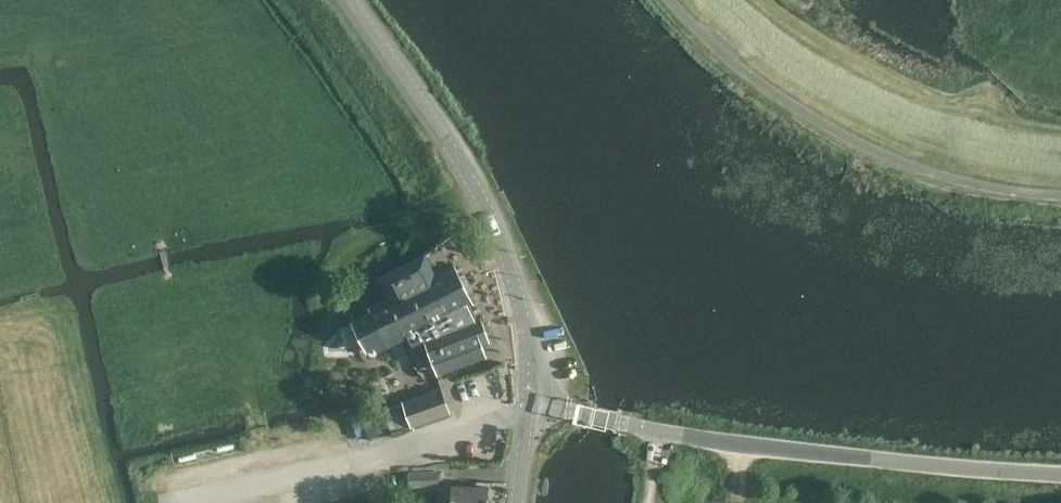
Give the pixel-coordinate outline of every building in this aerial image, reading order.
[(463,278),(456,265),(437,274),(427,255),(381,277),(391,297),(371,307),(373,312),(353,321),(368,351),(375,347),(377,352),(390,346),(402,340),(401,338),(406,336),(419,362),(423,368),(434,364),(438,375),(488,357),(484,345),(491,342),(482,317),(478,319),(472,306),(475,304),(470,294),(467,295),(464,290),(473,286),(467,275),(463,278)] [(452,412),(442,389),(402,402),(403,403),(380,410),(392,433),(411,427),(411,426),(452,412)] [(442,469),(410,471),(411,485),(442,484),(442,469)] [(410,485),(410,494),(440,495),(441,486),(410,485)] [(451,486),(451,502),(488,502),(489,487),(451,486)]
